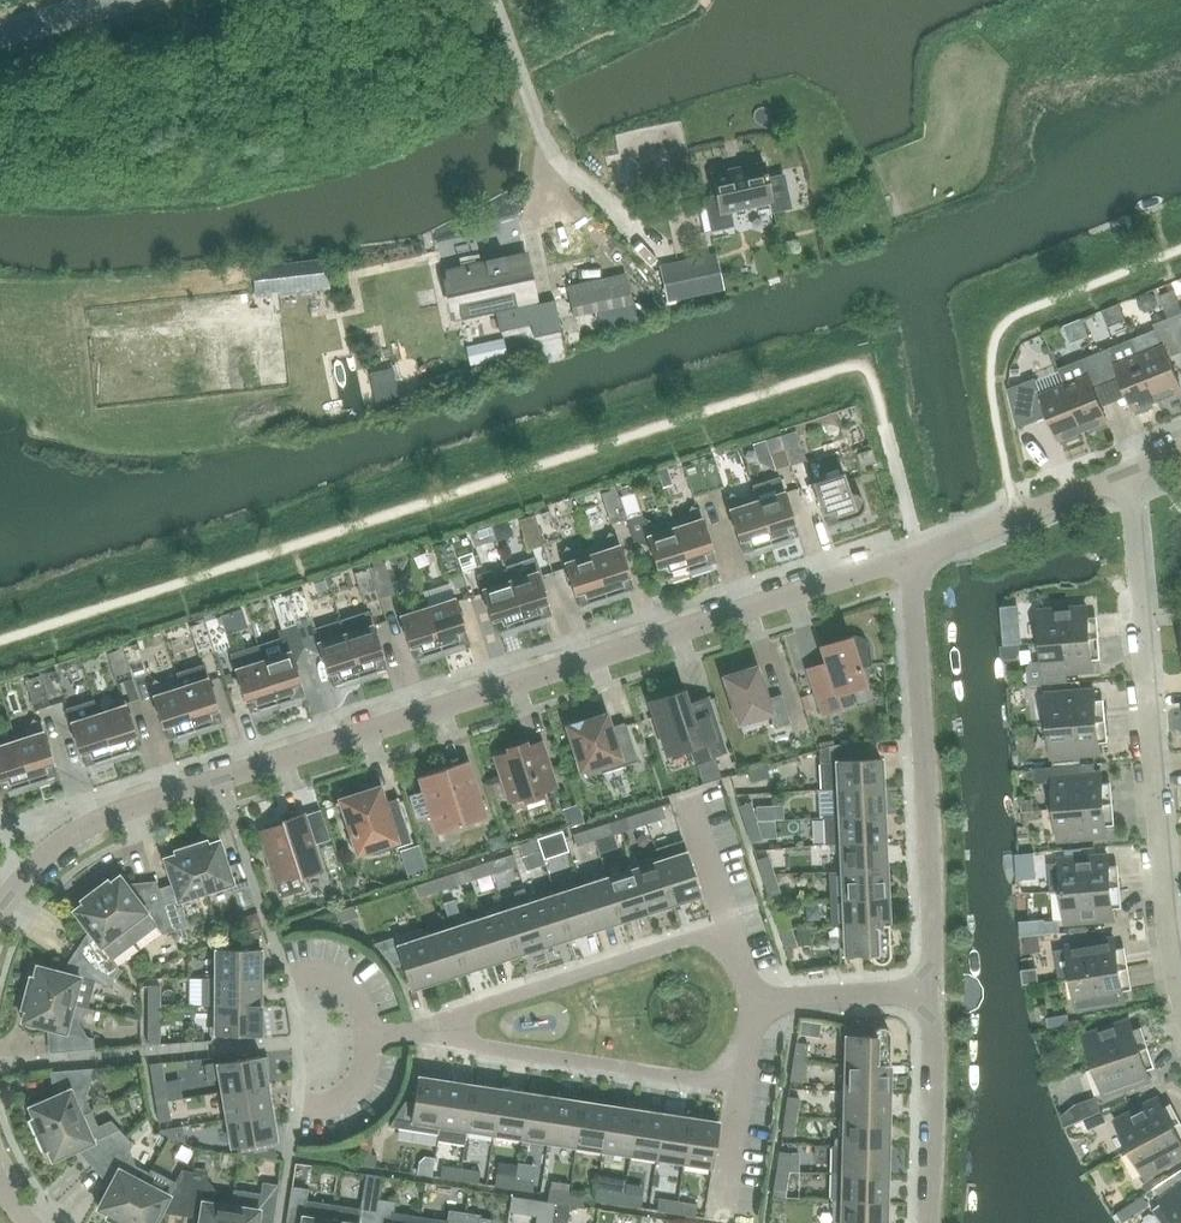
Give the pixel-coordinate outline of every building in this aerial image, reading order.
[(773,211),(791,207),(784,174),(768,178),(764,161),(712,173),(718,200),(706,202),(712,229),(734,225),(731,210),(771,202),(773,211)] [(449,271),(451,278),(444,279),(451,308),(457,307),(458,313),(495,305),(500,330),(532,323),(535,336),(565,329),(568,347),(583,344),(582,340),(637,323),(633,304),(634,303),(629,282),(555,298),(555,299),(536,303),(527,254),(449,271)] [(718,260),(662,272),(668,301),(724,289),(718,260)] [(1169,317),(1180,348),(1180,312),(1169,317)] [(1140,354),(1158,399),(1165,396),(1167,400),(1180,395),(1180,392),(1180,390),(1180,386),(1169,357),(1180,352),(1180,348),(1169,317),(1154,323),(1163,345),(1140,354)] [(1151,402),(1158,399),(1140,354),(1134,337),(1096,353),(1107,381),(1121,376),(1134,409),(1136,408),(1138,412),(1153,406),(1151,402)] [(1094,387),(1107,381),(1096,353),(1059,368),(1065,384),(1083,429),(1090,426),(1092,431),(1107,424),(1105,420),(1107,420),(1094,387)] [(1010,388),(1015,418),(1018,428),(1050,415),(1059,439),(1061,438),(1063,442),(1078,436),(1076,432),(1083,429),(1065,384),(1041,394),(1034,377),(1010,388)] [(797,429),(781,434),(791,464),(806,459),(797,429)] [(791,464),(781,434),(766,439),(775,469),(791,464)] [(861,466),(876,461),(872,448),(857,453),(861,466)] [(714,456),(699,461),(709,491),(724,486),(714,456)] [(861,512),(864,506),(864,500),(861,495),(855,492),(849,492),(840,466),(825,471),(816,466),(811,474),(828,524),(835,522),(836,525),(857,518),(856,515),(861,512)] [(798,534),(779,476),(752,485),(754,493),(757,500),(772,546),(792,539),(791,536),(798,534)] [(642,512),(632,483),(617,488),(626,517),(642,512)] [(611,522),(626,517),(617,488),(601,493),(611,522)] [(772,546),(757,500),(754,493),(740,498),(731,493),(727,501),(744,551),(751,549),(752,553),(772,546)] [(687,515),(673,520),(690,573),(710,566),(709,563),(716,561),(700,510),(692,506),(687,515)] [(550,509),(534,514),(544,544),(559,539),(550,509)] [(544,544),(534,514),(519,519),(528,549),(544,544)] [(670,579),(690,573),(673,520),(658,525),(649,520),(645,528),(661,578),(668,576),(670,579)] [(605,542),(590,546),(607,599),(627,593),(626,589),(634,587),(617,536),(609,533),(605,542)] [(477,566),(468,536),(452,541),(462,570),(477,566)] [(446,575),(462,570),(452,541),(437,546),(446,575)] [(576,551),(567,546),(563,554),(579,605),(586,602),(587,606),(607,599),(590,546),(576,551)] [(379,597),(395,592),(385,562),(370,567),(379,597)] [(364,602),(379,597),(370,567),(355,572),(364,602)] [(497,631),(504,629),(505,632),(525,626),(511,580),(507,567),(479,576),(497,631)] [(525,575),(511,580),(525,626),(545,620),(544,616),(551,614),(536,567),(523,571),(525,575)] [(303,589),(288,594),(297,624),(313,619),(303,589)] [(428,605),(427,605),(443,652),(463,646),(462,643),(469,640),(454,593),(452,594),(454,598),(429,606),(428,605)] [(288,594),(272,599),(282,629),(281,629),(284,638),(258,646),(263,660),(278,706),(298,699),(297,696),(304,693),(291,652),(305,647),(297,624),(288,594)] [(427,605),(427,607),(402,615),(401,610),(399,611),(414,658),(421,655),(423,659),(443,652),(427,605)] [(1018,605),(1001,607),(1003,624),(1019,623),(1018,605)] [(1088,606),(1040,610),(1042,642),(1099,637),(1098,622),(1089,623),(1088,606)] [(341,619),(345,632),(360,679),(381,672),(379,669),(386,667),(368,610),(341,619)] [(220,616),(205,621),(215,650),(230,645),(220,616)] [(527,637),(556,626),(552,617),(524,628),(527,637)] [(314,628),(332,684),(339,682),(340,686),(360,679),(345,632),(341,619),(314,628)] [(215,650),(205,621),(190,626),(200,655),(215,650)] [(868,642),(864,637),(858,635),(851,635),(821,645),(829,670),(810,676),(823,714),(855,703),(850,689),(867,684),(861,667),(872,664),(870,648),(868,642)] [(1033,663),(1029,668),(1031,684),(1066,681),(1065,672),(1093,670),(1092,652),(1100,652),(1099,637),(1042,642),(1044,660),(1044,662),(1033,663)] [(148,672),(138,642),(123,647),(133,677),(148,672)] [(278,706),(263,660),(258,646),(257,644),(231,653),(250,711),(257,709),(258,712),(278,706)] [(117,682),(133,677),(123,647),(108,652),(117,682)] [(222,720),(207,673),(204,663),(177,672),(180,679),(182,686),(196,732),(216,726),(215,722),(222,720)] [(733,673),(725,676),(739,722),(770,712),(775,727),(790,722),(781,693),(767,698),(757,666),(749,668),(747,665),(731,670),(733,673)] [(56,669),(41,674),(50,704),(65,699),(56,669)] [(41,674),(25,679),(35,708),(50,704),(41,674)] [(176,739),(196,732),(182,686),(180,679),(164,684),(155,680),(151,687),(167,738),(175,735),(176,739)] [(684,689),(649,700),(666,753),(691,745),(695,758),(725,749),(708,697),(688,703),(684,689)] [(1095,689),(1046,693),(1049,725),(1106,720),(1105,705),(1096,706),(1095,689)] [(67,707),(70,717),(85,764),(92,762),(94,765),(114,759),(98,711),(94,699),(67,707)] [(99,711),(98,711),(114,759),(134,752),(133,749),(140,747),(125,700),(123,700),(125,705),(100,713),(99,711)] [(610,728),(606,715),(569,727),(583,768),(599,762),(602,772),(638,760),(626,723),(610,728)] [(51,775),(57,773),(41,723),(33,719),(29,728),(13,733),(15,740),(30,782),(31,785),(52,779),(51,775)] [(1106,720),(1049,725),(1052,757),(1100,753),(1098,735),(1107,735),(1106,720)] [(30,782),(15,740),(0,745),(0,782),(3,791),(10,788),(11,792),(31,785),(30,782)] [(508,746),(509,751),(495,755),(510,801),(524,796),(526,800),(544,794),(542,790),(556,786),(541,740),(527,745),(526,741),(508,746)] [(827,746),(819,748),(821,788),(829,787),(883,785),(881,757),(861,758),(860,740),(827,746)] [(430,812),(437,832),(487,816),(469,759),(418,775),(423,789),(409,794),(416,816),(430,812)] [(1053,766),(1041,767),(1035,768),(1036,783),(1054,781),(1056,807),(1113,803),(1112,788),(1103,789),(1102,772),(1085,773),(1084,763),(1065,765),(1053,766)] [(884,813),(883,785),(829,787),(829,794),(834,797),(835,815),(839,815),(884,813)] [(343,799),(354,836),(348,838),(352,845),(359,850),(367,853),(376,852),(374,845),(393,839),(396,846),(411,841),(412,842),(413,842),(398,797),(383,802),(379,788),(343,799)] [(739,805),(745,823),(756,819),(750,801),(739,805)] [(1114,817),(1113,803),(1056,807),(1059,839),(1107,835),(1105,818),(1114,817)] [(662,805),(643,811),(647,822),(665,816),(662,805)] [(284,822),(260,830),(275,878),(273,879),(279,897),(307,888),(303,875),(322,869),(314,844),(331,838),(321,809),(305,815),(304,812),(283,819),(284,822)] [(629,828),(647,822),(643,811),(625,817),(629,828)] [(831,843),(840,843),(885,841),(884,813),(839,815),(835,815),(824,816),(825,843),(831,843)] [(751,841),(762,838),(756,819),(745,823),(751,841)] [(613,833),(610,822),(591,828),(595,839),(613,833)] [(577,845),(595,839),(591,828),(573,834),(577,845)] [(556,832),(537,838),(541,849),(544,858),(569,850),(562,829),(556,832)] [(537,838),(519,844),(522,855),(541,849),(537,838)] [(206,891),(207,891),(207,890),(232,882),(240,908),(256,903),(245,869),(231,874),(219,839),(209,843),(207,839),(191,844),(206,891)] [(674,902),(701,893),(683,839),(657,847),(659,855),(661,859),(674,902)] [(886,869),(885,841),(840,843),(831,843),(832,849),(837,853),(837,871),(842,871),(886,869)] [(176,892),(162,896),(173,930),(188,925),(179,899),(205,891),(205,892),(206,891),(191,844),(174,850),(175,853),(165,857),(176,892)] [(1053,866),(1052,869),(1054,891),(1063,890),(1120,886),(1119,871),(1110,872),(1109,854),(1060,858),(1061,861),(1057,862),(1054,863),(1053,866)] [(491,873),(509,867),(505,855),(487,861),(491,873)] [(674,902),(661,859),(659,855),(643,861),(638,857),(632,859),(635,868),(648,910),(674,902)] [(762,877),(773,873),(768,855),(757,859),(762,877)] [(473,879),(491,873),(487,861),(469,867),(473,879)] [(635,868),(607,877),(621,919),(648,910),(635,868)] [(829,871),(830,898),(887,895),(886,869),(842,871),(837,871),(829,871)] [(453,872),(435,878),(438,890),(457,884),(453,872)] [(779,892),(773,873),(762,877),(768,895),(779,892)] [(132,891),(120,875),(111,881),(109,878),(95,889),(134,941),(156,924),(163,933),(173,930),(162,896),(158,882),(132,891)] [(595,928),(621,919),(607,877),(581,885),(595,928)] [(420,896),(438,890),(435,878),(417,884),(420,896)] [(581,885),(556,893),(555,894),(569,936),(595,928),(581,885)] [(1120,886),(1063,890),(1066,922),(1114,918),(1112,901),(1121,900),(1120,886)] [(112,957),(134,941),(95,889),(81,899),(83,902),(74,909),(95,937),(83,955),(113,975),(119,966),(112,957)] [(555,894),(529,902),(543,945),(569,936),(555,894)] [(832,925),(844,925),(889,923),(887,895),(830,898),(832,925)] [(529,902),(503,910),(517,953),(543,945),(529,902)] [(335,910),(339,922),(357,916),(353,905),(335,910)] [(791,927),(785,909),(774,913),(780,931),(791,927)] [(503,910),(477,919),(490,961),(517,953),(503,910)] [(464,970),(490,961),(477,919),(451,927),(464,970)] [(1046,933),(1060,932),(1059,920),(1045,921),(1046,933)] [(890,952),(889,923),(844,925),(845,953),(841,953),(841,954),(871,953),(874,958),(878,961),(884,961),(889,958),(890,952)] [(425,936),(423,927),(375,942),(395,964),(403,962),(411,987),(439,978),(425,936)] [(451,927),(425,936),(439,978),(464,970),(451,927)] [(791,927),(780,931),(786,949),(797,946),(791,927)] [(216,947),(216,977),(261,977),(261,948),(260,928),(221,940),(221,947),(216,947)] [(1060,979),(1072,977),(1128,967),(1126,953),(1117,954),(1115,937),(1067,945),(1067,947),(1055,950),(1060,979)] [(107,984),(113,975),(83,955),(71,973),(37,965),(34,975),(31,974),(26,991),(73,1003),(82,1005),(82,1006),(83,1006),(88,1007),(95,980),(107,984)] [(1131,982),(1128,967),(1072,977),(1078,1008),(1125,1000),(1122,983),(1131,982)] [(260,1005),(261,977),(216,977),(202,977),(202,1004),(216,1004),(260,1005)] [(148,984),(148,1003),(160,1004),(160,984),(148,984)] [(82,1006),(82,1005),(73,1003),(26,991),(22,1008),(26,1009),(23,1020),(57,1029),(59,1051),(94,1047),(93,1037),(87,1035),(78,1021),(82,1007),(83,1007),(83,1006),(82,1006)] [(160,1043),(160,1004),(148,1003),(148,1042),(160,1043)] [(260,1005),(216,1004),(216,1031),(211,1031),(211,1033),(260,1033),(260,1031),(266,1031),(263,1011),(260,1010),(260,1005)] [(1094,1065),(1148,1046),(1144,1032),(1135,1035),(1130,1019),(1084,1034),(1094,1065)] [(846,1035),(846,1061),(846,1063),(890,1064),(891,1035),(889,1029),(884,1026),(879,1026),(874,1029),(872,1034),(841,1034),(841,1035),(846,1035)] [(796,1041),(793,1060),(805,1062),(807,1043),(796,1041)] [(1153,1060),(1148,1046),(1094,1065),(1105,1095),(1150,1079),(1145,1063),(1153,1060)] [(223,1091),(267,1083),(265,1077),(269,1076),(268,1056),(262,1056),(262,1054),(213,1063),(214,1064),(218,1063),(223,1091)] [(802,1081),(805,1062),(793,1060),(790,1079),(802,1081)] [(156,1102),(168,1100),(161,1062),(150,1063),(156,1102)] [(889,1091),(890,1064),(846,1063),(845,1090),(889,1091)] [(31,1118),(38,1133),(90,1110),(84,1096),(90,1081),(97,1078),(96,1067),(60,1070),(62,1091),(30,1106),(34,1116),(31,1118)] [(836,1084),(836,1068),(808,1067),(808,1083),(836,1084)] [(406,1100),(390,1124),(390,1125),(439,1133),(440,1124),(447,1080),(418,1076),(414,1102),(406,1100)] [(474,1084),(447,1080),(440,1124),(468,1128),(474,1084)] [(271,1110),(267,1083),(223,1091),(227,1118),(271,1110)] [(468,1128),(494,1132),(501,1088),(474,1084),(468,1128)] [(528,1092),(501,1088),(494,1132),(521,1137),(528,1092)] [(845,1090),(844,1117),(889,1118),(889,1091),(845,1090)] [(555,1096),(528,1092),(521,1137),(548,1141),(555,1096)] [(582,1101),(556,1097),(555,1096),(548,1141),(575,1145),(582,1101)] [(796,1116),(799,1097),(788,1096),(785,1115),(796,1116)] [(1116,1120),(1131,1148),(1180,1121),(1174,1108),(1166,1112),(1158,1097),(1116,1120)] [(171,1119),(168,1100),(156,1102),(159,1121),(171,1119)] [(575,1145),(602,1149),(609,1105),(582,1101),(575,1145)] [(602,1149),(630,1153),(636,1109),(609,1105),(602,1149)] [(663,1113),(636,1109),(630,1153),(657,1157),(663,1113)] [(90,1110),(38,1133),(45,1149),(48,1148),(53,1158),(85,1144),(100,1160),(126,1135),(111,1119),(97,1125),(90,1110)] [(259,1142),(276,1139),(271,1110),(227,1118),(232,1146),(238,1145),(239,1153),(262,1156),(259,1142)] [(657,1157),(684,1161),(690,1117),(663,1113),(657,1157)] [(793,1135),(796,1116),(785,1115),(782,1134),(793,1135)] [(719,1121),(690,1117),(684,1161),(712,1165),(719,1121)] [(835,1139),(834,1145),(888,1146),(889,1118),(844,1117),(840,1117),(840,1135),(835,1139)] [(1180,1138),(1180,1122),(1180,1121),(1131,1148),(1146,1176),(1180,1157),(1180,1140),(1180,1138)] [(126,1135),(100,1160),(115,1176),(98,1207),(108,1212),(106,1215),(121,1222),(122,1222),(144,1181),(149,1172),(147,1171),(147,1172),(135,1166),(130,1150),(133,1143),(126,1135)] [(832,1145),(831,1172),(843,1173),(887,1174),(888,1146),(834,1145),(832,1145)] [(779,1150),(776,1169),(788,1171),(791,1152),(779,1150)] [(356,1163),(375,1167),(377,1155),(358,1152),(356,1163)] [(440,1176),(459,1179),(461,1167),(442,1164),(440,1176)] [(480,1170),(461,1167),(459,1179),(478,1182),(480,1170)] [(144,1181),(122,1222),(154,1222),(166,1202),(187,1205),(192,1171),(181,1169),(168,1194),(144,1181)] [(785,1190),(788,1171),(776,1169),(774,1188),(785,1190)] [(231,1204),(232,1204),(234,1195),(232,1194),(232,1195),(217,1193),(206,1179),(207,1173),(192,1171),(187,1205),(201,1208),(199,1222),(228,1222),(231,1204)] [(830,1200),(833,1200),(886,1202),(887,1174),(843,1173),(831,1172),(830,1200)] [(495,1185),(513,1187),(515,1176),(496,1173),(495,1185)] [(515,1176),(513,1187),(533,1190),(534,1178),(515,1176)] [(262,1181),(261,1192),(235,1188),(234,1195),(232,1204),(231,1204),(228,1222),(257,1222),(258,1216),(273,1219),(279,1184),(262,1181)] [(1179,1222),(1180,1222),(1180,1183),(1160,1199),(1179,1222)] [(306,1199),(308,1188),(292,1185),(287,1220),(302,1222),(331,1222),(334,1203),(306,1199)] [(548,1199),(567,1202),(568,1191),(549,1188),(548,1199)] [(603,1201),(622,1204),(624,1193),(605,1190),(603,1201)] [(586,1205),(587,1193),(568,1191),(567,1202),(586,1205)] [(641,1207),(643,1195),(624,1193),(622,1204),(641,1207)] [(334,1203),(331,1222),(375,1222),(378,1198),(362,1196),(361,1207),(334,1203)] [(395,1201),(378,1198),(375,1222),(392,1222),(395,1201)] [(657,1209),(676,1212),(678,1201),(659,1198),(657,1209)] [(833,1222),(886,1222),(886,1202),(833,1200),(833,1222)] [(697,1204),(678,1201),(676,1212),(695,1215),(697,1204)] [(1132,1203),(1118,1213),(1124,1222),(1138,1213),(1132,1203)] [(465,1212),(449,1209),(447,1222),(463,1222),(465,1212)] [(463,1222),(493,1222),(494,1219),(481,1217),(481,1214),(465,1212),(463,1222)]
